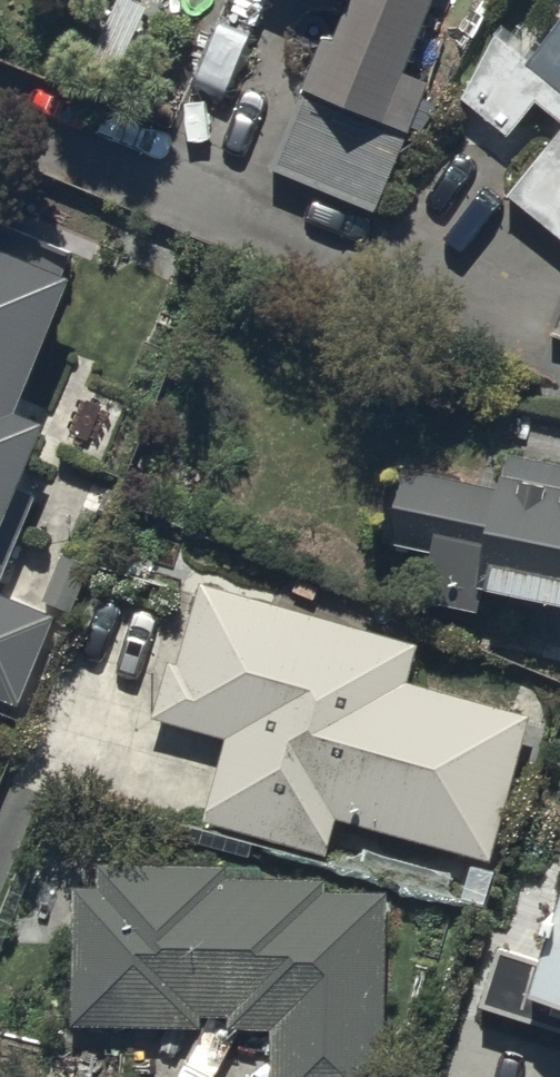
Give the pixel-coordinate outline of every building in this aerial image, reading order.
[(143,5),(131,0),(112,0),(88,56),(116,68),(143,5)] [(321,43),(268,173),(375,216),(428,85),(405,75),(435,0),(343,0),(351,3),(333,47),(321,43)] [(526,65),(494,37),(463,103),(509,141),(538,106),(559,125),(559,22),(526,65)] [(510,200),(559,242),(559,140),(510,200)] [(36,487),(15,479),(45,407),(15,394),(70,260),(0,231),(0,575),(36,487)] [(504,457),(497,491),(397,470),(381,546),(434,558),(423,608),(479,619),(484,598),(559,614),(559,469),(504,457)] [(419,648),(199,584),(173,671),(167,669),(152,724),(224,745),(201,826),(325,862),(337,822),(487,866),(528,722),(407,687),(419,648)] [(17,699),(55,609),(0,586),(0,692),(17,699)] [(99,871),(99,891),(72,891),(73,1033),(201,1033),(201,1019),(228,1019),(228,1034),(270,1033),(271,1076),(388,1076),(387,894),(327,895),(327,882),(236,883),(236,870),(99,871)] [(544,963),(499,949),(479,1012),(559,1037),(559,910),(544,963)]
